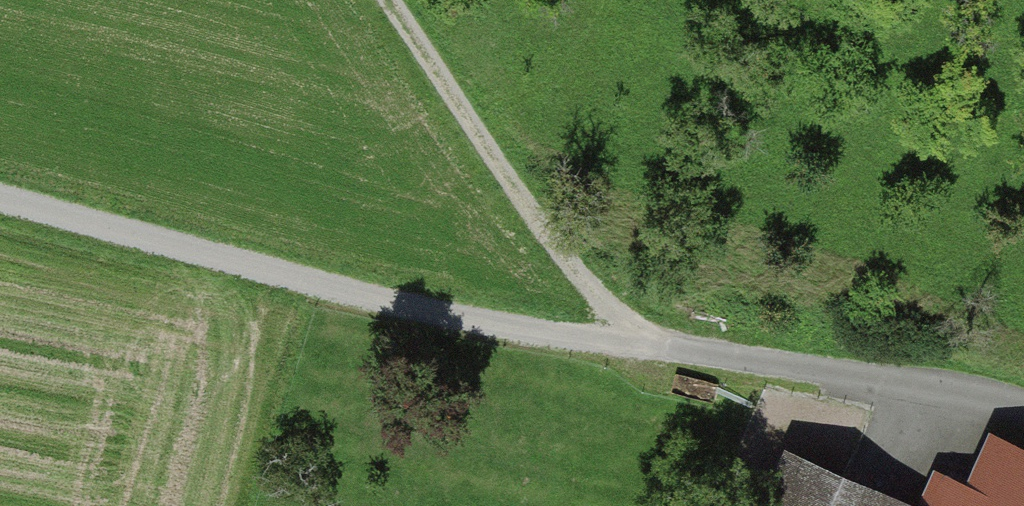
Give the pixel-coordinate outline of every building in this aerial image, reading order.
[(987,439),(960,505),(1023,505),(1023,454),(987,439)] [(782,454),(757,505),(891,505),(782,454)]
